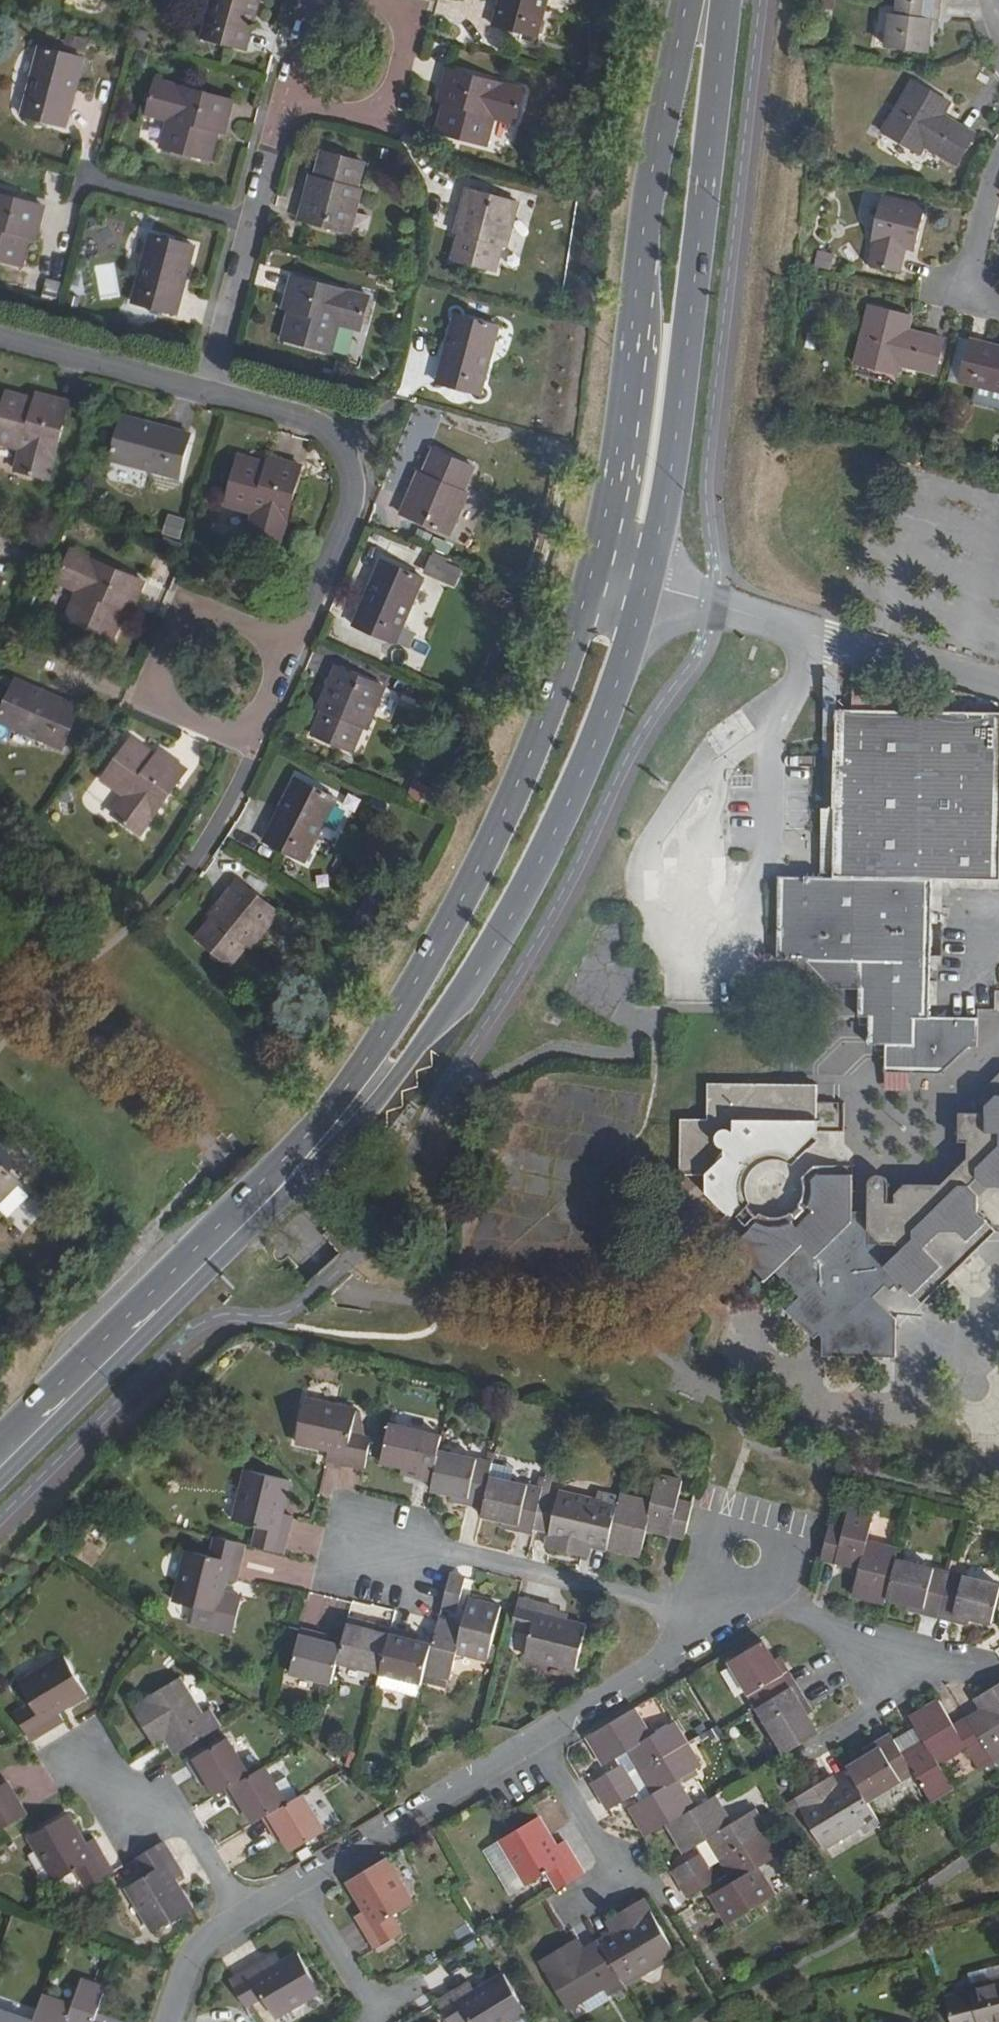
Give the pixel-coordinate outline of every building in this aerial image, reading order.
[(255,0),(211,0),(201,38),(243,48),(255,0)] [(543,0),(498,0),(492,25),(534,37),(543,0)] [(959,8),(920,3),(918,17),(908,16),(905,50),(945,54),(947,30),(948,20),(957,21),(959,8)] [(948,20),(947,30),(956,31),(957,21),(948,20)] [(63,127),(81,60),(38,48),(21,115),(63,127)] [(514,119),(521,87),(446,67),(439,98),(444,100),(437,127),(483,140),(489,113),(514,119)] [(900,101),(903,89),(861,79),(848,135),(889,146),(893,131),(929,140),(936,110),(900,101)] [(221,133),(230,101),(154,80),(145,113),(168,119),(161,146),(208,158),(214,131),(221,133)] [(354,188),(361,162),(321,153),(315,177),(310,176),(299,219),(348,232),(359,190),(354,188)] [(503,245),(514,203),(464,189),(453,232),(459,233),(452,259),(492,269),(498,244),(503,245)] [(42,206),(0,195),(0,258),(20,264),(28,235),(34,237),(42,206)] [(922,210),(881,200),(870,240),(873,241),(867,265),(899,273),(905,249),(911,250),(922,210)] [(175,314),(192,246),(149,235),(131,302),(175,314)] [(359,328),(366,298),(291,277),(283,309),(289,311),(282,338),(328,351),(335,321),(359,328)] [(935,369),(942,337),(905,328),(909,314),(868,305),(854,362),(895,372),(898,360),(935,369)] [(477,394),(495,327),(453,315),(434,382),(477,394)] [(967,344),(957,383),(998,393),(998,350),(998,352),(967,344)] [(36,394),(33,400),(4,392),(0,408),(0,440),(21,446),(15,469),(47,477),(66,402),(36,394)] [(180,479),(191,436),(122,419),(110,461),(180,479)] [(459,490),(469,466),(432,450),(422,475),(417,472),(399,514),(447,533),(464,493),(459,490)] [(247,533),(278,541),(298,466),(267,457),(265,464),(236,456),(225,503),(252,511),(247,533)] [(177,538),(183,519),(166,514),(160,533),(177,538)] [(129,612),(142,582),(70,550),(57,580),(79,589),(67,616),(111,635),(123,609),(129,612)] [(393,641),(420,578),(379,561),(352,625),(393,641)] [(365,727),(382,687),(335,667),(318,707),(323,708),(312,733),(348,749),(359,724),(365,727)] [(78,707),(14,679),(0,715),(0,721),(61,747),(78,707)] [(931,701),(847,680),(847,714),(830,714),(830,766),(830,795),(813,795),(804,829),(814,852),(797,880),(774,880),(775,960),(801,961),(829,990),(833,990),(846,990),(857,990),(857,1013),(856,1018),(867,1018),(868,1045),(883,1046),(884,1072),(939,1074),(966,1050),(976,1050),(976,1020),(927,1019),(927,880),(998,881),(998,714),(930,714),(931,701)] [(139,832),(185,768),(159,749),(154,755),(131,737),(103,776),(127,794),(113,813),(139,832)] [(302,859),(334,797),(294,777),(262,839),(302,859)] [(251,945),(278,910),(237,879),(210,914),(214,917),(198,937),(229,962),(245,941),(251,945)] [(852,1275),(874,1297),(884,1288),(889,1293),(895,1288),(900,1292),(905,1288),(921,1305),(998,1232),(977,1211),(978,1196),(971,1187),(982,1177),(989,1185),(998,1185),(998,1073),(977,1094),(976,1111),(957,1112),(955,1141),(965,1142),(964,1160),(938,1186),(902,1185),(891,1197),(891,1204),(885,1204),(886,1185),(881,1180),(874,1180),(867,1185),(867,1213),(852,1214),(852,1224),(852,1275)] [(730,1219),(732,1217),(743,1208),(746,1205),(741,1196),(743,1181),(750,1167),(763,1160),(776,1159),(792,1165),(815,1143),(811,1137),(818,1132),(845,1132),(845,1103),(817,1103),(817,1085),(707,1085),(707,1119),(679,1120),(678,1175),(706,1175),(705,1193),(730,1219)] [(0,1155),(0,1201),(23,1178),(0,1155)] [(897,1320),(874,1297),(852,1275),(852,1224),(852,1214),(851,1168),(808,1168),(801,1174),(805,1189),(803,1203),(793,1215),(781,1222),(769,1222),(757,1218),(735,1240),(741,1245),(734,1253),(764,1281),(773,1272),(800,1299),(788,1312),(815,1339),(818,1336),(822,1340),(822,1358),(897,1358),(897,1320)] [(743,1208),(732,1217),(740,1225),(746,1231),(754,1220),(749,1214),(743,1208)] [(368,1461),(376,1431),(357,1426),(362,1401),(311,1390),(301,1434),(334,1443),(331,1453),(368,1461)] [(445,1441),(448,1425),(394,1412),(385,1448),(409,1455),(423,1458),(422,1464),(438,1468),(445,1441)] [(497,1455),(445,1441),(438,1468),(436,1478),(456,1482),(472,1486),(470,1494),(486,1498),(497,1455)] [(516,1457),(498,1452),(497,1455),(486,1498),(485,1504),(506,1509),(519,1513),(518,1519),(536,1524),(545,1487),(547,1480),(513,1472),(516,1457)] [(423,1458),(409,1455),(407,1460),(422,1464),(423,1458)] [(650,1522),(687,1531),(697,1486),(682,1483),(685,1473),(659,1467),(653,1492),(623,1485),(622,1492),(610,1539),(644,1547),(650,1522)] [(244,1546),(274,1553),(283,1515),(273,1513),(282,1479),(238,1470),(226,1520),(249,1525),(244,1546)] [(472,1486),(456,1482),(455,1490),(470,1494),(472,1486)] [(593,1535),(610,1539),(622,1492),(600,1486),(598,1494),(560,1485),(558,1490),(545,1487),(536,1524),(535,1528),(548,1531),(547,1538),(582,1546),(585,1534),(593,1535)] [(504,1515),(518,1519),(519,1513),(506,1509),(504,1515)] [(843,1530),(830,1527),(821,1560),(861,1570),(854,1596),(886,1605),(888,1599),(898,1555),(899,1552),(866,1544),(872,1517),(847,1512),(843,1530)] [(590,1549),(593,1535),(585,1534),(582,1546),(590,1549)] [(237,1545),(207,1537),(203,1557),(178,1551),(166,1603),(209,1614),(218,1578),(228,1581),(237,1545)] [(950,1568),(898,1555),(888,1599),(909,1603),(923,1606),(922,1613),(938,1617),(950,1568)] [(950,1568),(938,1617),(954,1620),(955,1615),(970,1618),(990,1623),(998,1581),(998,1580),(950,1568)] [(465,1580),(449,1576),(441,1609),(457,1612),(465,1580)] [(519,1598),(512,1628),(532,1632),(526,1654),(578,1666),(588,1624),(554,1616),(556,1606),(519,1598)] [(432,1647),(425,1678),(449,1683),(455,1655),(488,1664),(500,1609),(468,1602),(462,1627),(438,1622),(432,1647)] [(923,1606),(909,1603),(908,1609),(922,1613),(923,1606)] [(968,1624),(970,1618),(955,1615),(954,1620),(968,1624)] [(368,1626),(348,1621),(342,1647),(339,1662),(381,1673),(390,1637),(375,1634),(367,1631),(368,1626)] [(332,1686),(339,1662),(342,1647),(326,1643),(319,1642),(320,1636),(301,1632),(290,1674),(332,1686)] [(381,1673),(423,1683),(425,1678),(432,1647),(418,1643),(410,1641),(411,1636),(391,1632),(390,1637),(381,1673)] [(759,1707),(797,1685),(789,1671),(783,1674),(776,1662),(764,1641),(732,1661),(759,1707)] [(15,1701),(29,1725),(64,1705),(59,1698),(89,1681),(66,1644),(21,1670),(33,1691),(15,1701)] [(783,1674),(789,1671),(782,1658),(776,1662),(783,1674)] [(172,1733),(181,1747),(226,1721),(216,1705),(210,1709),(188,1672),(139,1699),(158,1732),(168,1726),(172,1733)] [(378,1685),(421,1696),(423,1683),(381,1673),(378,1685)] [(804,1696),(797,1685),(759,1707),(788,1753),(820,1734),(807,1714),(799,1700),(804,1696)] [(993,1762),(998,1759),(998,1686),(980,1697),(985,1707),(979,1711),(966,1718),(984,1749),(993,1762)] [(813,1710),(804,1696),(799,1700),(807,1714),(813,1710)] [(985,1707),(980,1697),(973,1701),(979,1711),(985,1707)] [(660,1730),(643,1702),(596,1730),(614,1760),(626,1753),(637,1746),(649,1767),(696,1740),(682,1717),(660,1730)] [(917,1778),(932,1801),(952,1789),(939,1766),(965,1750),(970,1757),(984,1749),(966,1718),(951,1727),(937,1703),(909,1720),(919,1737),(923,1743),(903,1754),(917,1778)] [(168,1726),(158,1732),(163,1739),(172,1733),(168,1726)] [(215,1775),(223,1790),(235,1783),(262,1768),(239,1729),(195,1755),(206,1773),(212,1770),(215,1775)] [(871,1806),(917,1778),(903,1754),(899,1748),(891,1735),(877,1744),(879,1748),(866,1755),(847,1767),(853,1777),(871,1806)] [(923,1743),(919,1737),(899,1748),(903,1754),(923,1743)] [(709,1762),(696,1740),(649,1767),(662,1787),(650,1794),(638,1801),(656,1832),(676,1820),(703,1803),(686,1775),(709,1762)] [(879,1748),(877,1744),(863,1751),(866,1755),(879,1748)] [(637,1746),(626,1753),(630,1761),(638,1774),(649,1767),(637,1746)] [(300,1795),(278,1758),(262,1768),(235,1783),(245,1801),(250,1798),(254,1804),(262,1818),(271,1812),(300,1795)] [(638,1774),(630,1761),(602,1777),(610,1791),(638,1774)] [(662,1787),(649,1767),(638,1774),(646,1789),(650,1794),(662,1787)] [(209,1779),(215,1775),(212,1770),(206,1773),(209,1779)] [(646,1789),(638,1774),(610,1791),(618,1805),(646,1789)] [(832,1789),(840,1785),(833,1774),(826,1778),(832,1789)] [(826,1778),(781,1805),(791,1820),(809,1850),(857,1823),(861,1830),(879,1820),(871,1806),(853,1777),(840,1785),(832,1789),(826,1778)] [(25,1816),(4,1783),(0,1784),(0,1831),(25,1816)] [(300,1795),(271,1812),(281,1830),(288,1827),(292,1834),(299,1847),(336,1825),(313,1787),(300,1795)] [(721,1793),(703,1803),(676,1820),(694,1850),(707,1842),(717,1836),(730,1857),(776,1829),(762,1806),(738,1821),(721,1793)] [(249,1807),(254,1804),(250,1798),(245,1801),(249,1807)] [(87,1887),(114,1871),(94,1839),(86,1844),(67,1813),(26,1837),(53,1882),(76,1868),(87,1887)] [(548,1896),(576,1879),(555,1845),(545,1851),(527,1821),(488,1844),(517,1890),(537,1878),(548,1896)] [(288,1827),(281,1830),(286,1837),(292,1834),(288,1827)] [(789,1850),(776,1829),(730,1857),(719,1863),(690,1880),(697,1893),(719,1880),(724,1887),(717,1892),(736,1921),(782,1893),(764,1866),(789,1850)] [(717,1836),(707,1842),(711,1849),(719,1863),(730,1857),(717,1836)] [(164,1841),(138,1857),(148,1873),(125,1886),(153,1932),(194,1907),(176,1879),(184,1874),(164,1841)] [(517,1890),(488,1844),(477,1852),(503,1898),(517,1890)] [(719,1863),(711,1849),(681,1866),(690,1880),(719,1863)] [(411,1903),(383,1859),(346,1881),(364,1910),(355,1916),(373,1948),(400,1932),(390,1916),(411,1903)] [(597,1938),(624,1982),(641,1974),(636,1965),(671,1944),(643,1899),(614,1916),(619,1925),(612,1929),(597,1938)] [(619,1925),(614,1916),(606,1920),(612,1929),(619,1925)] [(578,1937),(573,1939),(571,1940),(577,1949),(584,1945),(578,1937)] [(577,1949),(571,1940),(539,1959),(567,2006),(604,1983),(609,1992),(624,1982),(597,1938),(584,1945),(577,1949)] [(266,1960),(229,1980),(246,2007),(263,1998),(275,2018),(320,1993),(295,1952),(270,1967),(266,1960)] [(37,2012),(33,2021),(95,2021),(97,2014),(108,1979),(83,1970),(74,1995),(46,1986),(37,2012)] [(441,2009),(448,2021),(527,2021),(532,2019),(508,1981),(479,1998),(473,1990),(441,2009)] [(979,2021),(998,2021),(998,1981),(970,1988),(971,1991),(948,1998),(953,2021),(970,2021),(970,2020),(978,2018),(979,2021)] [(37,2012),(0,2001),(0,2021),(33,2021),(37,2012)] [(97,2014),(95,2021),(123,2021),(97,2014)]
